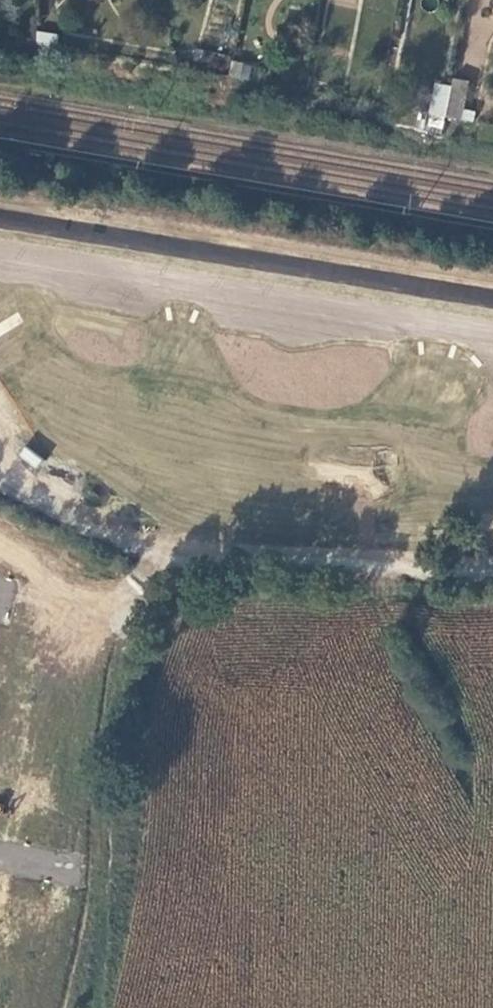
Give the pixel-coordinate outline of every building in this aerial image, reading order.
[(41,41),(61,45),(62,37),(41,32),(41,41)] [(235,63),(232,78),(244,79),(247,65),(235,63)] [(454,88),(448,117),(463,121),(470,84),(455,81),(454,88)] [(439,86),(433,114),(448,117),(454,88),(439,86)]
